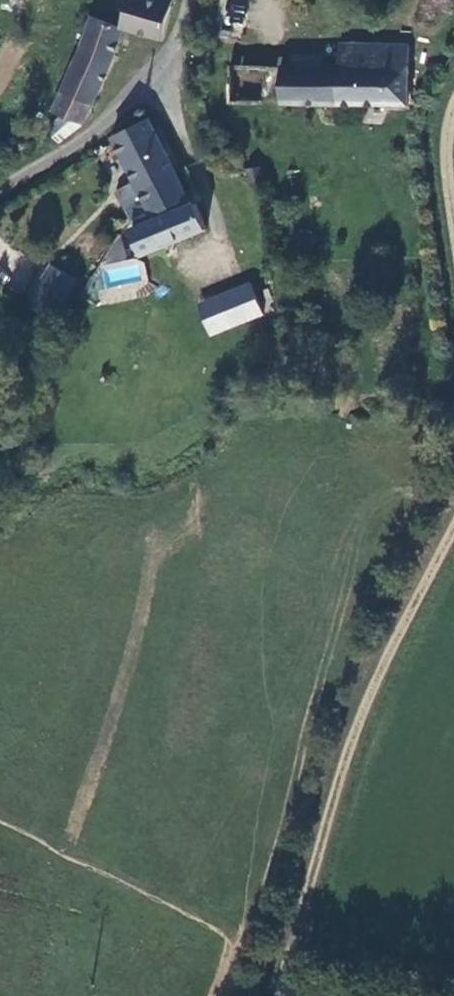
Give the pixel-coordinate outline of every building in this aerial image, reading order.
[(93,14),(54,114),(62,117),(50,129),(61,141),(86,122),(111,66),(123,26),(164,38),(172,12),(174,0),(129,0),(123,23),(93,14)] [(339,65),(303,65),(285,65),(228,64),(227,101),(409,104),(410,46),(340,44),(339,65)] [(126,207),(142,194),(180,173),(149,120),(114,135),(134,177),(117,188),(126,207)] [(190,197),(180,173),(142,194),(151,214),(190,197)] [(132,232),(125,225),(115,232),(81,297),(97,304),(107,293),(133,289),(136,299),(161,295),(160,286),(166,285),(157,248),(201,229),(192,206),(132,232)] [(72,286),(51,270),(27,302),(48,318),(72,286)] [(195,302),(208,337),(263,315),(250,281),(195,302)]
